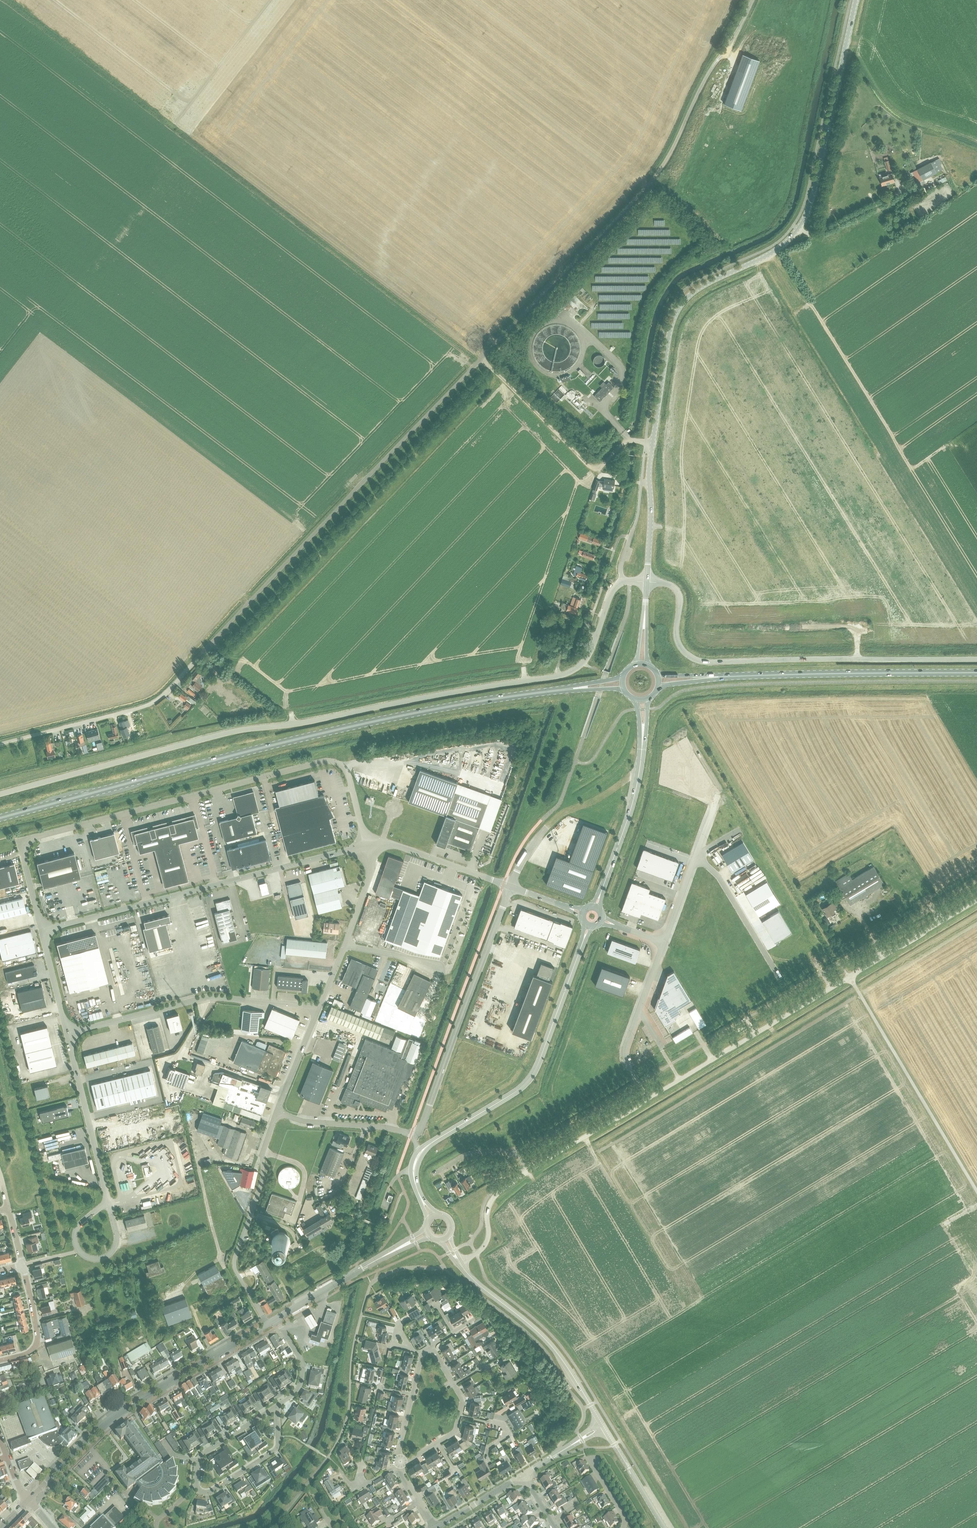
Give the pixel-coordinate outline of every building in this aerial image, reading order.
[(743,55),(724,104),(741,110),(759,61),(743,55)] [(891,169),(889,160),(888,158),(884,159),(888,171),(893,170),(892,168),(891,169)] [(918,183),(936,173),(943,170),(937,159),(931,163),(931,162),(912,172),(918,183)] [(892,173),(879,177),(882,186),(894,182),(892,173)] [(595,395),(594,396),(599,401),(600,402),(601,400),(602,399),(611,390),(612,389),(614,386),(612,385),(609,381),(606,384),(605,382),(603,381),(602,383),(600,385),(602,388),(600,390),(599,390),(596,394),(595,395)] [(596,480),(593,489),(597,490),(598,486),(603,487),(604,487),(603,489),(610,490),(614,491),(615,481),(604,479),(604,481),(600,481),(596,480)] [(589,536),(587,541),(600,545),(601,540),(591,536),(589,536)] [(580,549),(579,552),(583,553),(582,555),(593,559),(595,555),(584,551),(580,549)] [(575,571),(573,575),(576,576),(586,579),(587,575),(581,572),(583,565),(578,563),(577,566),(578,567),(576,571),(575,571)] [(568,598),(566,603),(578,607),(581,599),(576,598),(575,600),(574,600),(568,598)] [(576,612),(578,608),(564,602),(562,608),(570,611),(570,610),(576,612)] [(201,674),(197,670),(191,676),(192,677),(193,685),(192,686),(198,691),(202,686),(201,685),(201,684),(202,682),(202,681),(202,680),(201,679),(200,677),(200,676),(201,674)] [(188,695),(188,696),(186,695),(185,696),(181,693),(179,697),(185,701),(187,698),(194,703),(196,701),(188,695)] [(124,721),(119,723),(121,729),(120,729),(122,735),(123,736),(129,734),(127,727),(130,725),(128,720),(124,721)] [(108,734),(108,737),(109,738),(118,736),(116,726),(115,726),(115,724),(111,725),(113,733),(108,734)] [(86,732),(88,740),(100,737),(97,729),(86,732)] [(79,742),(76,743),(77,747),(83,745),(86,745),(85,741),(84,741),(83,737),(82,734),(77,735),(79,742)] [(56,756),(54,749),(55,749),(54,743),(51,743),(50,741),(46,742),(48,751),(47,752),(48,758),(56,756)] [(447,816),(437,844),(445,847),(447,842),(471,851),(479,828),(487,805),(454,793),(458,783),(421,770),(409,802),(447,816)] [(325,796),(323,795),(322,795),(321,795),(319,796),(315,780),(276,790),(280,806),(275,807),(288,854),(336,842),(330,818),(334,816),(331,809),(325,797),(325,796)] [(504,800),(458,783),(454,793),(487,805),(479,828),(493,833),(504,800)] [(254,792),(234,797),(239,814),(237,817),(220,822),(225,841),(257,833),(252,813),(259,812),(254,792)] [(148,827),(131,831),(134,844),(134,845),(137,844),(139,853),(154,849),(163,882),(175,879),(177,878),(179,883),(188,880),(179,843),(198,838),(196,828),(198,828),(198,827),(195,815),(173,820),(172,820),(172,823),(169,824),(168,821),(160,823),(152,825),(153,828),(150,829),(149,826),(148,826),(148,827)] [(576,843),(569,861),(594,870),(600,852),(608,831),(583,823),(576,843)] [(119,852),(114,833),(90,839),(95,859),(119,852)] [(232,869),(271,859),(266,840),(227,850),(232,869)] [(743,842),(722,855),(732,872),(754,859),(743,842)] [(644,849),(637,868),(672,881),(679,862),(644,849)] [(81,878),(74,853),(37,863),(43,887),(81,878)] [(397,880),(404,861),(389,856),(385,865),(384,865),(381,874),(382,874),(375,893),(389,898),(390,896),(394,886),(396,879),(397,880)] [(569,861),(556,856),(546,884),(584,898),(594,870),(569,861)] [(331,868),(309,874),(319,913),(342,907),(337,887),(345,885),(340,866),(339,866),(338,862),(330,864),(331,868)] [(14,863),(0,867),(0,888),(19,883),(14,863)] [(884,884),(874,866),(852,879),(849,873),(836,881),(850,904),(884,884)] [(287,885),(295,919),(309,915),(300,881),(287,885)] [(440,956),(462,895),(424,881),(419,895),(401,946),(414,951),(440,956)] [(767,881),(745,894),(758,916),(780,903),(767,881)] [(266,882),(259,884),(262,895),(269,893),(266,882)] [(632,882),(627,896),(645,903),(649,893),(650,889),(632,882)] [(385,940),(401,946),(419,895),(394,886),(390,896),(400,899),(385,940)] [(627,896),(622,910),(640,917),(641,913),(645,903),(627,896)] [(661,897),(658,907),(662,909),(666,899),(661,897)] [(0,903),(0,918),(26,911),(23,898),(0,903)] [(222,942),(237,938),(230,912),(233,911),(230,899),(215,903),(218,912),(214,913),(222,942)] [(831,901),(821,907),(822,908),(827,916),(831,914),(832,915),(835,913),(833,909),(834,909),(833,907),(836,905),(834,901),(832,903),(831,901)] [(521,908),(518,917),(524,920),(528,910),(521,908)] [(528,910),(524,920),(531,922),(534,913),(528,910)] [(792,932),(779,911),(761,921),(774,942),(792,932)] [(534,913),(531,922),(537,925),(541,915),(534,913)] [(149,951),(171,945),(165,923),(170,921),(169,915),(144,921),(145,928),(143,928),(149,951)] [(547,918),(541,915),(537,925),(544,927),(547,918)] [(524,920),(518,917),(514,927),(521,929),(524,920)] [(554,920),(547,918),(544,927),(550,929),(554,920)] [(524,920),(521,929),(527,931),(531,922),(524,920)] [(554,920),(550,929),(557,932),(560,922),(554,920)] [(338,933),(339,923),(325,922),(324,932),(338,933)] [(537,925),(531,922),(527,931),(534,934),(537,925)] [(561,922),(560,922),(557,932),(569,936),(573,926),(561,922)] [(537,925),(534,934),(540,936),(544,927),(537,925)] [(544,927),(540,936),(547,939),(550,929),(544,927)] [(550,929),(547,939),(553,941),(557,932),(550,929)] [(0,938),(0,952),(2,961),(36,952),(31,931),(0,938)] [(557,932),(553,941),(553,942),(565,947),(569,936),(557,932)] [(108,982),(95,934),(64,942),(57,944),(58,948),(69,992),(108,982)] [(327,942),(287,938),(287,946),(282,945),(281,957),(285,958),(286,954),(306,956),(307,957),(309,956),(326,957),(327,942)] [(640,949),(612,939),(607,952),(635,962),(640,949)] [(371,1015),(376,1001),(367,997),(379,969),(352,958),(342,981),(358,988),(350,1006),(357,1009),(355,1013),(360,1015),(362,1011),(371,1015)] [(533,974),(512,1031),(531,1038),(552,981),(549,980),(554,967),(541,962),(536,975),(533,974)] [(5,972),(8,982),(37,975),(34,964),(5,972)] [(602,966),(595,985),(623,995),(630,977),(602,966)] [(268,989),(270,969),(255,968),(253,988),(254,989),(256,989),(257,988),(263,989),(264,990),(267,990),(267,989),(268,989)] [(659,998),(655,1010),(655,1009),(665,1025),(675,1019),(674,1017),(681,1013),(678,1008),(691,1000),(674,971),(668,975),(668,974),(666,978),(664,984),(660,994),(661,997),(659,998)] [(278,975),(277,987),(302,989),(302,991),(307,992),(308,980),(303,980),(303,977),(278,975)] [(391,983),(375,1021),(419,1038),(426,1021),(415,1015),(419,1007),(431,983),(414,975),(406,990),(391,983)] [(41,986),(17,992),(22,1011),(46,1005),(41,986)] [(341,1008),(343,1002),(335,999),(332,1004),(341,1008)] [(379,1038),(381,1034),(392,1039),(395,1031),(384,1026),(384,1027),(358,1017),(332,1006),(327,1018),(353,1028),(379,1038)] [(292,1038),(300,1019),(273,1008),(265,1026),(292,1038)] [(696,1008),(689,1012),(699,1028),(706,1024),(696,1008)] [(264,1017),(265,1012),(243,1010),(241,1030),(258,1032),(260,1017),(264,1017)] [(182,1029),(178,1014),(166,1017),(170,1032),(182,1029)] [(158,1025),(146,1028),(153,1052),(164,1049),(158,1025)] [(56,1065),(47,1026),(20,1033),(30,1071),(56,1065)] [(690,1027),(673,1037),(676,1042),(693,1032),(690,1027)] [(203,1054),(208,1037),(202,1035),(196,1052),(203,1054)] [(366,1038),(341,1101),(355,1107),(356,1103),(359,1104),(360,1101),(386,1111),(388,1106),(393,1108),(405,1078),(409,1079),(422,1045),(396,1035),(392,1048),(366,1038)] [(276,1077),(287,1051),(270,1044),(267,1051),(265,1050),(256,1046),(255,1046),(242,1040),(233,1062),(256,1071),(265,1075),(266,1072),(276,1077)] [(258,1041),(255,1046),(256,1046),(265,1050),(267,1043),(260,1040),(258,1041)] [(83,1055),(86,1067),(135,1054),(132,1043),(83,1055)] [(201,1074),(204,1064),(196,1062),(193,1072),(201,1074)] [(320,1103),(333,1070),(313,1062),(299,1095),(320,1103)] [(185,1084),(189,1074),(170,1067),(166,1078),(185,1084)] [(150,1070),(145,1071),(148,1083),(153,1082),(150,1070)] [(139,1072),(142,1084),(148,1083),(145,1071),(139,1072)] [(139,1072),(134,1074),(137,1086),(140,1098),(145,1097),(142,1084),(139,1072)] [(260,1119),(270,1088),(223,1072),(215,1073),(212,1082),(228,1087),(221,1106),(260,1119)] [(134,1074),(129,1075),(132,1087),(137,1086),(134,1074)] [(129,1075),(123,1076),(126,1088),(132,1087),(129,1075)] [(123,1076),(118,1078),(121,1090),(126,1088),(123,1076)] [(112,1079),(115,1091),(121,1090),(118,1078),(112,1079)] [(112,1079),(107,1080),(110,1092),(115,1091),(112,1079)] [(102,1082),(105,1094),(110,1092),(107,1080),(102,1082)] [(91,1084),(94,1096),(105,1094),(102,1082),(91,1084)] [(153,1082),(148,1083),(151,1095),(156,1094),(153,1082)] [(142,1084),(145,1097),(151,1095),(148,1083),(142,1084)] [(50,1096),(47,1085),(34,1088),(37,1099),(50,1096)] [(137,1086),(132,1087),(126,1088),(129,1100),(140,1098),(137,1086)] [(126,1088),(121,1090),(124,1102),(129,1100),(126,1088)] [(121,1090),(115,1091),(118,1103),(124,1102),(121,1090)] [(115,1091),(110,1092),(113,1104),(118,1103),(115,1091)] [(110,1092),(105,1094),(108,1106),(113,1104),(110,1092)] [(94,1096),(97,1108),(108,1106),(105,1094),(94,1096)] [(69,1115),(67,1105),(40,1112),(42,1122),(69,1115)] [(219,1139),(224,1125),(220,1124),(222,1119),(203,1113),(197,1131),(219,1139)] [(253,1128),(255,1121),(240,1116),(239,1120),(241,1121),(240,1123),(253,1128)] [(235,1129),(226,1155),(238,1159),(247,1133),(235,1129)] [(333,1140),(332,1144),(341,1148),(342,1145),(346,1146),(350,1137),(339,1133),(336,1141),(333,1140)] [(375,1155),(378,1147),(368,1144),(365,1152),(375,1155)] [(88,1162),(84,1147),(61,1153),(65,1167),(88,1162)] [(344,1153),(330,1147),(321,1170),(335,1176),(344,1153)] [(474,1162),(469,1165),(474,1171),(478,1169),(474,1162)] [(300,1180),(300,1177),(300,1174),(299,1172),(297,1169),(295,1168),(292,1167),(289,1166),(286,1167),(284,1168),(282,1169),(280,1172),(279,1174),(278,1177),(279,1180),(280,1182),(282,1185),(284,1186),(286,1187),(289,1188),(292,1187),(295,1186),(297,1185),(299,1182),(300,1180)] [(224,1169),(222,1170),(232,1188),(240,1184),(254,1188),(258,1171),(240,1168),(240,1171),(239,1171),(224,1169)] [(360,1199),(372,1170),(367,1168),(356,1197),(360,1199)] [(471,1183),(474,1181),(470,1175),(464,1179),(461,1175),(459,1177),(461,1180),(460,1181),(462,1184),(462,1183),(465,1188),(468,1187),(469,1188),(471,1186),(471,1185),(471,1183)] [(450,1182),(450,1181),(449,1180),(445,1183),(448,1188),(451,1186),(453,1189),(454,1188),(457,1194),(459,1192),(460,1193),(463,1191),(462,1191),(463,1190),(462,1187),(461,1188),(458,1182),(455,1184),(453,1180),(450,1182)] [(292,1214),(296,1202),(272,1193),(266,1211),(284,1217),(285,1212),(292,1214)] [(307,1235),(333,1219),(329,1214),(326,1215),(320,1205),(317,1207),(323,1217),(304,1229),(307,1235)] [(33,1220),(31,1211),(22,1213),(23,1217),(20,1218),(22,1225),(30,1223),(29,1220),(33,1220)] [(124,1220),(127,1232),(147,1227),(144,1215),(124,1220)] [(272,1244),(273,1246),(275,1248),(277,1249),(280,1250),(282,1250),(285,1249),(287,1248),(289,1246),(290,1244),(290,1241),(290,1239),(289,1237),(288,1235),(286,1233),(283,1233),(281,1232),(279,1232),(278,1228),(275,1229),(273,1230),(271,1232),(274,1235),(273,1237),(272,1239),(272,1241),(272,1244)] [(38,1242),(37,1237),(37,1236),(27,1238),(28,1243),(26,1243),(28,1251),(37,1249),(36,1242),(38,1242)] [(2,1247),(3,1250),(3,1253),(5,1261),(11,1259),(9,1252),(6,1252),(4,1246),(2,1247)] [(148,1271),(145,1272),(147,1277),(165,1271),(163,1266),(160,1267),(158,1260),(146,1264),(148,1271)] [(284,1296),(263,1261),(257,1265),(276,1297),(268,1301),(270,1304),(278,1299),(278,1300),(284,1296)] [(35,1278),(43,1276),(41,1268),(43,1267),(42,1263),(35,1265),(35,1269),(33,1269),(35,1278)] [(228,1286),(231,1285),(229,1280),(225,1282),(222,1275),(221,1276),(215,1265),(198,1274),(203,1285),(200,1287),(203,1292),(206,1290),(208,1295),(220,1289),(224,1290),(229,1288),(228,1286)] [(42,1287),(37,1288),(39,1298),(43,1297),(44,1299),(47,1298),(47,1296),(46,1296),(44,1287),(48,1286),(47,1282),(41,1283),(42,1287)] [(443,1299),(449,1296),(446,1292),(442,1294),(437,1285),(430,1289),(431,1291),(424,1295),(428,1302),(434,1299),(434,1300),(441,1296),(443,1299)] [(74,1292),(75,1296),(78,1305),(84,1303),(80,1290),(74,1292)] [(14,1301),(21,1300),(19,1294),(13,1295),(14,1299),(10,1300),(11,1302),(14,1301)] [(405,1299),(400,1302),(403,1307),(404,1306),(405,1308),(408,1307),(409,1308),(414,1305),(413,1304),(416,1302),(412,1295),(408,1297),(408,1298),(405,1299)] [(258,1299),(267,1313),(272,1310),(263,1296),(258,1299)] [(380,1310),(389,1305),(384,1297),(375,1302),(380,1310)] [(168,1325),(192,1316),(185,1298),(162,1306),(168,1325)] [(447,1299),(441,1302),(443,1305),(445,1308),(451,1305),(448,1301),(447,1299)] [(41,1307),(43,1314),(51,1312),(51,1309),(54,1309),(52,1303),(54,1303),(53,1300),(48,1301),(49,1305),(41,1307)] [(456,1313),(460,1320),(466,1317),(463,1312),(466,1311),(467,1313),(470,1311),(465,1303),(460,1307),(460,1308),(457,1309),(459,1311),(456,1313)] [(392,1316),(396,1313),(392,1306),(388,1309),(392,1316)] [(244,1320),(252,1315),(249,1310),(245,1312),(242,1308),(238,1310),(244,1320)] [(310,1338),(320,1341),(321,1336),(326,1338),(328,1339),(337,1313),(327,1310),(323,1321),(321,1320),(317,1335),(312,1333),(310,1338)] [(311,1312),(304,1316),(311,1327),(318,1323),(311,1312)] [(460,1320),(456,1313),(453,1315),(452,1313),(449,1314),(448,1312),(445,1314),(449,1321),(452,1319),(455,1324),(460,1320)] [(66,1316),(42,1322),(45,1337),(52,1336),(52,1334),(54,1333),(53,1328),(60,1327),(61,1332),(63,1331),(64,1335),(70,1333),(66,1316)] [(231,1329),(226,1320),(225,1318),(221,1320),(223,1323),(220,1324),(225,1332),(231,1329)] [(230,1318),(226,1320),(231,1329),(231,1328),(238,1324),(235,1318),(231,1320),(230,1318)] [(437,1325),(433,1326),(437,1333),(443,1330),(441,1326),(444,1325),(440,1319),(435,1322),(437,1325)] [(487,1329),(483,1322),(470,1330),(475,1337),(480,1334),(480,1335),(482,1335),(483,1335),(483,1336),(484,1336),(485,1336),(486,1336),(487,1335),(488,1334),(488,1333),(488,1332),(488,1331),(487,1329)] [(143,1335),(139,1323),(127,1328),(124,1329),(125,1334),(129,1332),(131,1340),(136,1339),(140,1337),(143,1335)] [(433,1326),(432,1324),(423,1329),(429,1338),(437,1333),(433,1326)] [(380,1330),(378,1339),(385,1340),(387,1332),(385,1331),(386,1327),(378,1325),(376,1329),(380,1330)] [(213,1328),(210,1330),(204,1333),(209,1342),(218,1336),(213,1328)] [(411,1339),(414,1343),(417,1341),(419,1344),(424,1341),(422,1338),(425,1336),(420,1329),(416,1331),(418,1335),(415,1337),(415,1336),(411,1339)] [(475,1344),(470,1335),(465,1339),(472,1350),(474,1348),(472,1345),(475,1344)] [(187,1343),(192,1352),(197,1349),(194,1343),(197,1342),(193,1336),(188,1339),(190,1342),(187,1343)] [(282,1346),(283,1345),(280,1340),(279,1340),(276,1336),(270,1339),(276,1349),(282,1346)] [(0,1345),(0,1346),(2,1352),(8,1350),(7,1346),(6,1343),(6,1340),(5,1337),(3,1338),(3,1341),(4,1344),(0,1345)] [(51,1359),(75,1352),(71,1338),(46,1345),(51,1359)] [(372,1362),(381,1359),(376,1343),(366,1340),(365,1346),(368,1347),(372,1362)] [(494,1340),(483,1347),(484,1350),(486,1348),(488,1351),(487,1352),(490,1358),(501,1351),(499,1347),(500,1347),(500,1346),(500,1344),(499,1344),(498,1344),(497,1344),(496,1345),(494,1340)] [(7,1346),(8,1350),(15,1348),(13,1341),(6,1343),(7,1346)] [(455,1349),(451,1341),(443,1346),(444,1349),(442,1350),(445,1355),(452,1350),(452,1351),(455,1349)] [(261,1345),(255,1348),(258,1353),(260,1356),(266,1353),(265,1352),(270,1349),(265,1342),(261,1345)] [(149,1347),(131,1355),(135,1365),(154,1357),(149,1347)] [(289,1348),(283,1352),(286,1358),(293,1354),(289,1348)] [(455,1355),(454,1354),(457,1352),(455,1349),(452,1351),(452,1350),(445,1355),(448,1360),(450,1358),(451,1361),(458,1357),(456,1354),(455,1355)] [(174,1363),(182,1358),(178,1352),(176,1353),(175,1350),(169,1354),(174,1363)] [(251,1350),(246,1353),(250,1361),(251,1362),(252,1363),(253,1365),(254,1366),(257,1364),(256,1363),(255,1361),(254,1359),(256,1358),(251,1350)] [(404,1360),(411,1362),(413,1356),(408,1355),(409,1351),(404,1350),(403,1355),(405,1355),(404,1360)] [(274,1351),(269,1354),(273,1360),(278,1358),(277,1358),(274,1352),(274,1351)] [(246,1354),(240,1357),(247,1369),(253,1366),(246,1354)] [(459,1363),(461,1362),(458,1358),(452,1362),(454,1364),(451,1366),(454,1371),(461,1366),(459,1363)] [(27,1359),(10,1362),(11,1367),(17,1365),(18,1367),(28,1365),(27,1359)] [(411,1362),(404,1360),(401,1359),(399,1366),(400,1366),(399,1369),(408,1371),(409,1368),(410,1368),(411,1362)] [(157,1365),(160,1371),(168,1366),(165,1360),(157,1365)] [(235,1360),(229,1363),(234,1371),(236,1374),(241,1370),(239,1367),(235,1360)] [(506,1378),(516,1372),(510,1361),(501,1366),(504,1370),(505,1369),(507,1373),(504,1375),(506,1378)] [(160,1371),(157,1365),(156,1364),(154,1366),(151,1362),(144,1366),(148,1372),(151,1370),(153,1375),(160,1371)] [(229,1363),(224,1367),(230,1376),(232,1375),(231,1373),(234,1371),(229,1363)] [(464,1371),(461,1366),(454,1371),(457,1376),(459,1375),(460,1378),(471,1371),(469,1368),(464,1371)] [(142,1371),(140,1367),(137,1369),(139,1372),(137,1373),(142,1382),(148,1378),(143,1370),(142,1371)] [(363,1367),(361,1376),(365,1377),(364,1382),(370,1383),(371,1379),(372,1379),(375,1369),(367,1367),(367,1368),(363,1367)] [(308,1386),(318,1388),(320,1375),(323,1376),(324,1370),(312,1368),(311,1373),(308,1386)] [(219,1369),(214,1373),(218,1380),(224,1377),(219,1369)] [(399,1369),(399,1373),(398,1373),(396,1379),(399,1380),(407,1381),(408,1375),(407,1375),(408,1371),(399,1369)] [(279,1378),(285,1387),(287,1385),(288,1386),(291,1385),(287,1379),(291,1377),(286,1370),(281,1374),(282,1376),(279,1378)] [(105,1372),(103,1374),(105,1377),(113,1389),(115,1387),(117,1388),(118,1387),(118,1385),(119,1385),(114,1377),(109,1380),(108,1379),(109,1378),(107,1376),(105,1372)] [(214,1373),(208,1376),(212,1383),(211,1383),(213,1386),(212,1387),(214,1391),(216,1393),(218,1391),(219,1391),(216,1385),(215,1382),(218,1380),(214,1373)] [(97,1378),(99,1381),(106,1393),(108,1391),(109,1392),(111,1391),(111,1390),(112,1389),(107,1382),(104,1383),(101,1379),(101,1380),(99,1376),(97,1378)] [(285,1387),(279,1378),(276,1380),(274,1377),(269,1380),(274,1388),(277,1386),(281,1391),(284,1389),(283,1388),(285,1387)] [(126,1391),(132,1387),(129,1382),(127,1378),(119,1382),(121,1386),(122,1386),(126,1391)] [(206,1391),(212,1387),(209,1382),(207,1384),(204,1378),(198,1382),(201,1388),(203,1386),(206,1391)] [(194,1379),(190,1382),(194,1389),(196,1388),(200,1394),(201,1395),(203,1394),(194,1379)] [(467,1385),(464,1387),(467,1392),(474,1387),(473,1384),(474,1383),(473,1381),(471,1379),(465,1382),(467,1385)] [(0,1388),(0,1391),(12,1386),(10,1380),(7,1381),(6,1381),(7,1385),(3,1386),(0,1388)] [(407,1381),(399,1380),(398,1383),(396,1383),(395,1385),(405,1388),(407,1381)] [(87,1381),(84,1383),(87,1387),(95,1400),(97,1399),(98,1399),(100,1398),(100,1397),(95,1389),(93,1391),(87,1381)] [(99,1386),(96,1388),(101,1396),(103,1396),(104,1395),(104,1394),(106,1393),(99,1381),(97,1382),(99,1386)] [(194,1389),(190,1382),(185,1385),(189,1392),(192,1390),(196,1397),(198,1396),(194,1389)] [(87,1387),(84,1383),(81,1385),(87,1394),(84,1396),(89,1403),(91,1403),(92,1403),(93,1401),(95,1400),(87,1387)] [(265,1390),(262,1392),(268,1401),(270,1400),(271,1401),(274,1399),(270,1393),(274,1391),(269,1383),(263,1387),(265,1390)] [(189,1392),(185,1385),(181,1388),(185,1394),(187,1393),(191,1400),(193,1398),(189,1392)] [(370,1393),(371,1388),(362,1386),(358,1400),(366,1402),(368,1393),(370,1393)] [(474,1387),(467,1392),(470,1397),(479,1391),(476,1386),(474,1387)] [(506,1403),(514,1399),(515,1401),(514,1401),(516,1405),(526,1400),(523,1396),(518,1399),(517,1397),(513,1391),(503,1397),(506,1403)] [(268,1401),(262,1392),(259,1394),(258,1392),(252,1395),(257,1402),(260,1400),(264,1405),(267,1403),(266,1402),(268,1401)] [(317,1396),(311,1393),(309,1395),(305,1392),(300,1399),(303,1401),(302,1403),(309,1407),(314,1399),(315,1399),(317,1396)] [(393,1401),(402,1403),(403,1397),(400,1397),(401,1394),(395,1392),(393,1401)] [(179,1393),(171,1398),(176,1407),(181,1403),(185,1408),(188,1406),(184,1400),(183,1400),(179,1393)] [(24,1430),(27,1438),(28,1437),(30,1441),(39,1437),(47,1445),(49,1446),(51,1447),(53,1447),(55,1447),(57,1446),(61,1443),(62,1443),(57,1438),(59,1436),(57,1430),(56,1430),(44,1396),(15,1407),(24,1430)] [(244,1398),(241,1400),(244,1404),(250,1413),(255,1410),(252,1405),(255,1403),(251,1396),(245,1400),(244,1398)] [(470,1408),(478,1410),(481,1410),(480,1406),(482,1406),(481,1401),(482,1400),(481,1398),(481,1397),(474,1399),(475,1402),(476,1402),(476,1403),(471,1402),(470,1408)] [(222,1403),(218,1405),(220,1408),(229,1402),(228,1399),(222,1402),(222,1403)] [(531,1399),(521,1405),(524,1410),(534,1404),(531,1399)] [(169,1412),(171,1411),(165,1402),(164,1400),(161,1402),(162,1403),(156,1407),(160,1413),(167,1409),(169,1412)] [(239,1403),(234,1407),(238,1414),(242,1412),(245,1417),(248,1415),(248,1414),(250,1413),(244,1404),(241,1400),(238,1402),(239,1403)] [(389,1400),(387,1409),(390,1409),(396,1411),(397,1408),(400,1409),(402,1403),(393,1401),(389,1400)] [(365,1412),(366,1408),(357,1406),(354,1418),(362,1420),(364,1412),(365,1412)] [(80,1419),(82,1420),(86,1416),(85,1416),(88,1413),(83,1407),(81,1409),(80,1407),(74,1412),(75,1413),(80,1419)] [(146,1410),(153,1422),(154,1424),(157,1423),(153,1416),(156,1414),(152,1407),(146,1410)] [(225,1416),(231,1425),(236,1421),(233,1417),(237,1415),(232,1408),(227,1411),(228,1414),(225,1416)] [(477,1412),(478,1410),(470,1408),(469,1413),(480,1416),(481,1413),(477,1412)] [(80,1419),(75,1413),(74,1412),(73,1409),(69,1412),(71,1415),(69,1417),(71,1419),(76,1425),(82,1420),(80,1419)] [(396,1411),(390,1409),(389,1413),(390,1413),(389,1419),(397,1421),(399,1415),(396,1414),(396,1411)] [(518,1409),(508,1415),(515,1428),(522,1424),(517,1414),(520,1412),(518,1409)] [(142,1413),(139,1414),(143,1420),(142,1420),(145,1427),(153,1422),(146,1410),(145,1411),(144,1410),(142,1411),(142,1413)] [(295,1410),(288,1419),(296,1425),(299,1421),(302,1424),(307,1417),(303,1414),(302,1416),(295,1410)] [(231,1425),(225,1416),(224,1413),(215,1419),(220,1426),(223,1423),(227,1429),(230,1427),(229,1426),(231,1425)] [(383,1425),(383,1426),(392,1429),(393,1426),(396,1426),(397,1421),(389,1419),(385,1418),(383,1425)] [(207,1427),(213,1437),(215,1435),(215,1436),(218,1434),(215,1429),(218,1427),(214,1420),(208,1423),(210,1426),(207,1427)] [(466,1425),(464,1431),(472,1433),(475,1433),(476,1428),(476,1425),(470,1423),(469,1426),(466,1425)] [(127,1490),(130,1487),(135,1483),(137,1485),(134,1488),(139,1491),(133,1501),(134,1500),(139,1504),(139,1502),(142,1503),(142,1505),(143,1504),(149,1505),(148,1504),(152,1504),(152,1506),(152,1504),(158,1504),(158,1503),(161,1501),(161,1503),(162,1503),(161,1502),(167,1499),(166,1498),(168,1496),(169,1497),(170,1497),(169,1496),(173,1491),(172,1491),(173,1488),(175,1489),(175,1488),(174,1488),(177,1482),(175,1482),(176,1479),(177,1479),(176,1479),(177,1472),(175,1473),(175,1470),(176,1469),(175,1469),(173,1463),(172,1464),(170,1461),(172,1460),(164,1465),(163,1463),(159,1466),(156,1462),(153,1457),(152,1458),(127,1424),(115,1433),(120,1440),(124,1437),(139,1457),(138,1458),(137,1458),(137,1462),(138,1463),(125,1473),(123,1469),(115,1474),(127,1490)] [(202,1427),(197,1431),(201,1438),(205,1435),(208,1441),(211,1439),(210,1438),(213,1437),(207,1427),(206,1426),(204,1424),(201,1426),(202,1427)] [(366,1435),(368,1427),(364,1426),(363,1429),(354,1427),(351,1437),(361,1439),(363,1434),(366,1435)] [(392,1429),(383,1426),(382,1429),(386,1430),(385,1436),(393,1438),(394,1432),(391,1432),(392,1429)] [(254,1434),(249,1437),(252,1443),(258,1439),(261,1437),(255,1428),(252,1430),(254,1434)] [(57,1438),(62,1443),(64,1441),(68,1445),(77,1436),(69,1429),(60,1438),(59,1436),(57,1438)] [(464,1431),(463,1436),(467,1437),(467,1438),(465,1441),(471,1445),(472,1442),(474,1436),(472,1435),(472,1433),(464,1431)] [(188,1439),(194,1448),(196,1447),(197,1448),(200,1446),(196,1441),(200,1439),(195,1432),(190,1435),(191,1437),(188,1439)] [(249,1437),(246,1434),(237,1440),(240,1443),(243,1441),(246,1446),(247,1446),(252,1443),(249,1437)] [(393,1438),(385,1436),(383,1442),(382,1441),(381,1444),(388,1446),(389,1443),(391,1444),(393,1438)] [(10,1444),(13,1452),(31,1445),(30,1441),(28,1437),(27,1438),(10,1444)] [(524,1444),(525,1446),(525,1447),(530,1456),(532,1455),(532,1454),(537,1451),(533,1445),(535,1443),(532,1438),(528,1440),(528,1442),(524,1444)] [(194,1448),(188,1439),(185,1441),(184,1439),(178,1443),(183,1449),(186,1447),(190,1453),(193,1451),(192,1450),(194,1448)] [(258,1439),(252,1443),(256,1449),(258,1452),(267,1446),(265,1442),(261,1445),(258,1439)] [(471,1445),(465,1441),(464,1440),(460,1443),(458,1440),(452,1443),(457,1451),(462,1448),(463,1450),(471,1445)] [(347,1452),(352,1449),(347,1441),(345,1442),(346,1444),(339,1449),(340,1452),(338,1454),(343,1462),(351,1457),(347,1452)] [(247,1446),(246,1446),(243,1449),(249,1458),(253,1455),(250,1452),(256,1449),(252,1443),(247,1446)] [(457,1451),(452,1443),(446,1447),(452,1456),(455,1455),(454,1453),(457,1451)] [(380,1457),(388,1459),(390,1452),(384,1451),(385,1447),(377,1446),(376,1452),(378,1452),(378,1453),(381,1453),(380,1457)] [(516,1450),(513,1452),(514,1454),(514,1455),(519,1463),(524,1460),(521,1454),(524,1453),(520,1446),(515,1449),(516,1450)] [(225,1452),(219,1456),(223,1462),(229,1458),(232,1456),(226,1447),(222,1449),(225,1452)] [(437,1451),(431,1455),(435,1461),(437,1463),(442,1460),(441,1458),(437,1451)] [(219,1456),(217,1452),(208,1458),(210,1462),(214,1460),(217,1465),(223,1462),(219,1456)] [(505,1461),(502,1462),(501,1460),(500,1460),(497,1461),(497,1462),(498,1465),(497,1465),(502,1473),(512,1467),(508,1462),(511,1460),(507,1453),(503,1456),(505,1461)] [(427,1461),(424,1463),(428,1469),(433,1466),(436,1465),(437,1464),(437,1463),(435,1461),(431,1455),(426,1458),(427,1461)] [(388,1459),(380,1457),(379,1460),(376,1460),(376,1463),(376,1466),(373,1466),(373,1470),(380,1469),(380,1466),(380,1464),(386,1465),(388,1459)] [(229,1458),(223,1462),(227,1467),(226,1467),(229,1471),(238,1465),(235,1461),(232,1463),(229,1458)] [(270,1466),(268,1468),(271,1473),(270,1474),(273,1478),(277,1476),(274,1472),(282,1467),(283,1467),(287,1465),(282,1458),(279,1461),(277,1458),(269,1464),(270,1466)] [(29,1459),(17,1463),(20,1471),(29,1468),(32,1465),(29,1459)] [(572,1464),(575,1469),(577,1467),(581,1475),(589,1470),(583,1461),(580,1463),(579,1460),(572,1464)] [(217,1465),(214,1467),(220,1477),(223,1474),(221,1471),(226,1467),(227,1467),(223,1462),(217,1465)] [(428,1469),(424,1463),(424,1462),(421,1464),(420,1462),(414,1465),(418,1472),(420,1474),(423,1472),(424,1474),(429,1471),(428,1469)] [(491,1472),(485,1463),(481,1465),(483,1468),(476,1472),(480,1479),(485,1477),(484,1476),(491,1472)] [(418,1472),(414,1465),(409,1469),(413,1475),(414,1477),(416,1476),(415,1474),(418,1472)] [(34,1466),(25,1475),(33,1482),(42,1474),(34,1466)] [(263,1469),(247,1479),(249,1479),(252,1484),(256,1489),(256,1488),(266,1481),(270,1479),(263,1469),(264,1469),(263,1469)] [(543,1485),(550,1481),(548,1479),(551,1477),(548,1472),(542,1476),(544,1478),(540,1481),(543,1485)] [(386,1481),(388,1485),(395,1481),(392,1475),(385,1479),(383,1480),(385,1483),(386,1481)] [(590,1495),(599,1489),(591,1476),(581,1482),(585,1489),(586,1488),(590,1495)] [(470,1493),(467,1487),(466,1485),(469,1483),(465,1477),(462,1479),(465,1484),(458,1488),(463,1497),(470,1493)] [(338,1485),(336,1487),(334,1488),(329,1480),(324,1483),(332,1497),(342,1491),(338,1485)] [(389,1496),(392,1495),(392,1494),(398,1491),(400,1490),(398,1487),(399,1486),(395,1481),(388,1485),(387,1486),(389,1489),(390,1491),(387,1493),(388,1497),(389,1496)] [(550,1481),(543,1485),(546,1490),(549,1488),(551,1490),(557,1487),(554,1482),(551,1484),(550,1481)] [(244,1483),(243,1482),(234,1488),(237,1493),(238,1492),(240,1496),(244,1493),(245,1494),(252,1490),(247,1482),(244,1483)] [(433,1492),(436,1490),(434,1487),(428,1490),(430,1493),(426,1496),(431,1505),(439,1501),(433,1492)] [(557,1487),(551,1490),(553,1493),(549,1495),(552,1500),(559,1495),(557,1493),(560,1491),(557,1487)] [(450,1505),(458,1500),(455,1496),(458,1494),(454,1488),(447,1492),(450,1496),(446,1498),(450,1505)] [(84,1489),(80,1494),(82,1496),(81,1496),(85,1499),(88,1495),(91,1498),(93,1500),(95,1497),(95,1498),(97,1497),(96,1496),(99,1494),(94,1489),(91,1492),(89,1494),(87,1491),(86,1491),(84,1489)] [(363,1494),(357,1497),(362,1505),(365,1510),(367,1509),(369,1508),(366,1503),(371,1499),(366,1490),(363,1493),(363,1494)] [(392,1495),(389,1496),(391,1499),(392,1501),(394,1499),(396,1498),(399,1502),(405,1498),(402,1492),(399,1494),(398,1491),(392,1494),(392,1495)] [(518,1492),(515,1494),(514,1491),(507,1495),(512,1504),(521,1498),(518,1492)] [(227,1497),(226,1494),(216,1500),(220,1505),(218,1506),(221,1511),(225,1509),(224,1507),(227,1505),(229,1506),(235,1502),(230,1495),(227,1497)] [(7,1508),(10,1504),(1,1495),(0,1497),(0,1498),(4,1501),(2,1503),(7,1508)] [(560,1498),(559,1495),(552,1500),(554,1504),(557,1503),(558,1504),(556,1505),(558,1508),(567,1503),(563,1496),(560,1498)] [(610,1504),(604,1496),(602,1497),(600,1495),(593,1499),(595,1504),(598,1502),(602,1509),(610,1504)] [(73,1514),(76,1510),(74,1507),(76,1505),(68,1498),(65,1502),(66,1503),(64,1505),(68,1508),(67,1510),(70,1512),(70,1511),(73,1514)] [(399,1502),(396,1503),(398,1507),(399,1507),(400,1508),(402,1511),(407,1508),(405,1505),(409,1503),(405,1498),(399,1502)] [(205,1515),(205,1514),(208,1513),(213,1511),(211,1505),(208,1506),(207,1507),(206,1507),(207,1503),(202,1502),(202,1503),(197,1502),(196,1508),(195,1513),(205,1515)] [(521,1512),(529,1507),(526,1502),(520,1506),(519,1503),(513,1507),(516,1512),(519,1510),(521,1512)] [(495,1507),(494,1508),(500,1517),(502,1520),(506,1517),(506,1516),(509,1514),(508,1514),(507,1511),(503,1505),(500,1507),(500,1506),(496,1508),(495,1507)] [(79,1519),(84,1524),(95,1514),(88,1506),(84,1509),(87,1512),(79,1519)] [(126,1518),(125,1518),(115,1508),(115,1507),(101,1520),(92,1527),(115,1527),(126,1518)] [(529,1507),(521,1512),(523,1515),(519,1517),(522,1522),(528,1519),(526,1516),(532,1512),(529,1507)] [(382,1515),(378,1509),(366,1517),(372,1526),(379,1522),(377,1518),(382,1515)] [(300,1518),(302,1522),(304,1521),(308,1527),(315,1527),(313,1526),(320,1522),(315,1515),(313,1516),(311,1513),(310,1514),(307,1511),(304,1512),(301,1514),(303,1516),(300,1518)] [(494,1523),(497,1521),(491,1511),(485,1515),(484,1514),(483,1515),(488,1524),(493,1521),(494,1523)] [(610,1527),(618,1523),(614,1516),(615,1515),(613,1512),(603,1518),(606,1523),(607,1522),(610,1527)] [(24,1524),(27,1521),(34,1527),(38,1525),(31,1517),(26,1513),(20,1519),(24,1524)] [(566,1526),(574,1522),(571,1517),(573,1516),(571,1513),(565,1517),(567,1519),(564,1521),(566,1526)] [(412,1526),(420,1521),(416,1515),(411,1518),(409,1515),(404,1518),(406,1522),(408,1520),(412,1526)] [(75,1526),(73,1525),(73,1524),(63,1516),(59,1521),(67,1527),(70,1527),(71,1527),(73,1527),(75,1526)] [(480,1519),(478,1517),(476,1519),(476,1520),(473,1522),(472,1521),(471,1522),(474,1527),(473,1527),(485,1527),(480,1519)] [(528,1519),(522,1522),(521,1523),(523,1525),(527,1523),(530,1527),(539,1523),(535,1518),(530,1521),(528,1519)] [(24,1524),(20,1519),(15,1524),(20,1527),(22,1527),(25,1525),(24,1524)] [(566,1526),(568,1527),(580,1527),(578,1525),(579,1524),(577,1520),(574,1522),(566,1526)]
